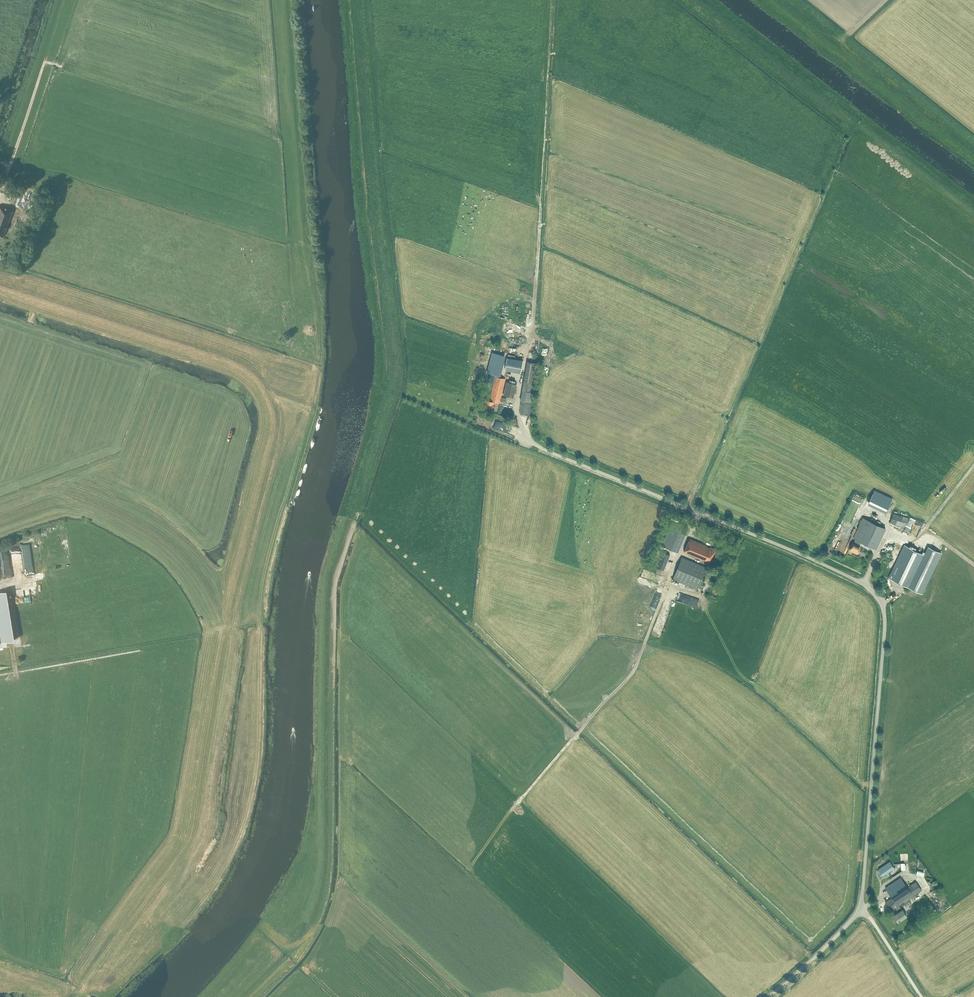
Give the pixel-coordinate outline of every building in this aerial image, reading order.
[(3,237),(12,211),(0,206),(0,235),(3,237)] [(484,406),(492,408),(494,401),(499,402),(500,401),(505,402),(506,398),(501,397),(505,378),(498,377),(503,358),(495,356),(491,373),(489,372),(487,382),(494,383),(490,400),(486,399),(484,406)] [(505,369),(521,372),(523,360),(507,357),(505,369)] [(506,381),(503,395),(513,397),(516,383),(506,381)] [(518,434),(520,427),(514,425),(503,422),(501,429),(518,434)] [(893,513),(890,522),(905,527),(907,517),(893,513)] [(852,542),(849,549),(857,552),(860,545),(859,545),(861,541),(863,542),(865,542),(865,543),(876,548),(885,528),(863,517),(853,538),(855,538),(853,543),(852,542)] [(671,520),(662,543),(661,545),(677,552),(688,527),(683,525),(671,520)] [(32,563),(31,547),(32,547),(32,537),(23,537),(24,558),(25,558),(26,563),(32,563)] [(709,562),(715,549),(710,546),(709,547),(705,546),(706,545),(689,538),(684,552),(709,562)] [(904,545),(889,577),(922,593),(941,553),(929,547),(925,555),(904,545)] [(658,570),(661,572),(662,569),(664,569),(670,554),(660,551),(654,565),(659,567),(658,570)] [(706,567),(681,557),(672,579),(697,589),(706,567)] [(14,641),(6,591),(0,592),(0,643),(14,641)] [(889,861),(878,869),(883,875),(894,867),(889,861)] [(893,915),(897,921),(906,915),(902,909),(899,905),(921,890),(915,881),(907,887),(900,877),(885,887),(892,897),(885,902),(891,910),(895,908),(898,912),(893,915)]
